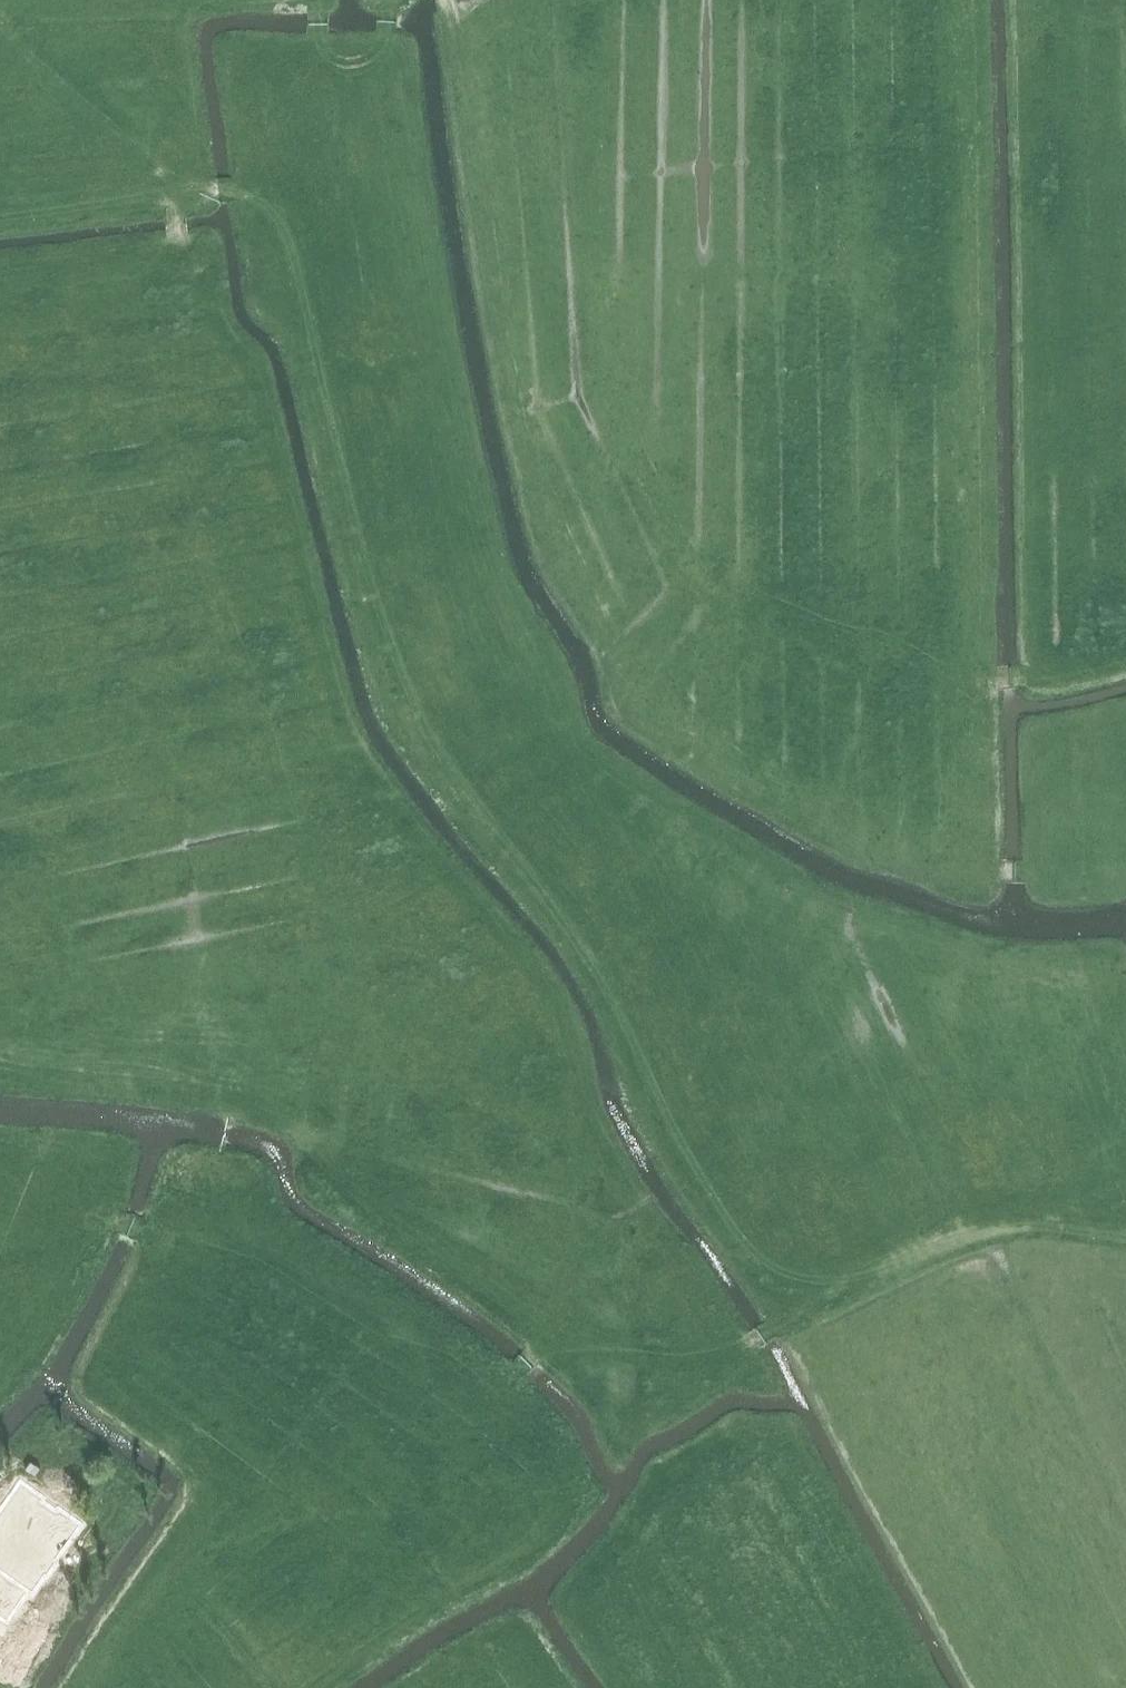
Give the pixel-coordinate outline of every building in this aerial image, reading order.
[(6,1623),(27,1592),(31,1594),(44,1576),(45,1578),(56,1563),(58,1560),(56,1559),(81,1523),(56,1505),(54,1508),(41,1499),(43,1496),(25,1484),(20,1480),(18,1479),(0,1505),(0,1619),(6,1623)]
